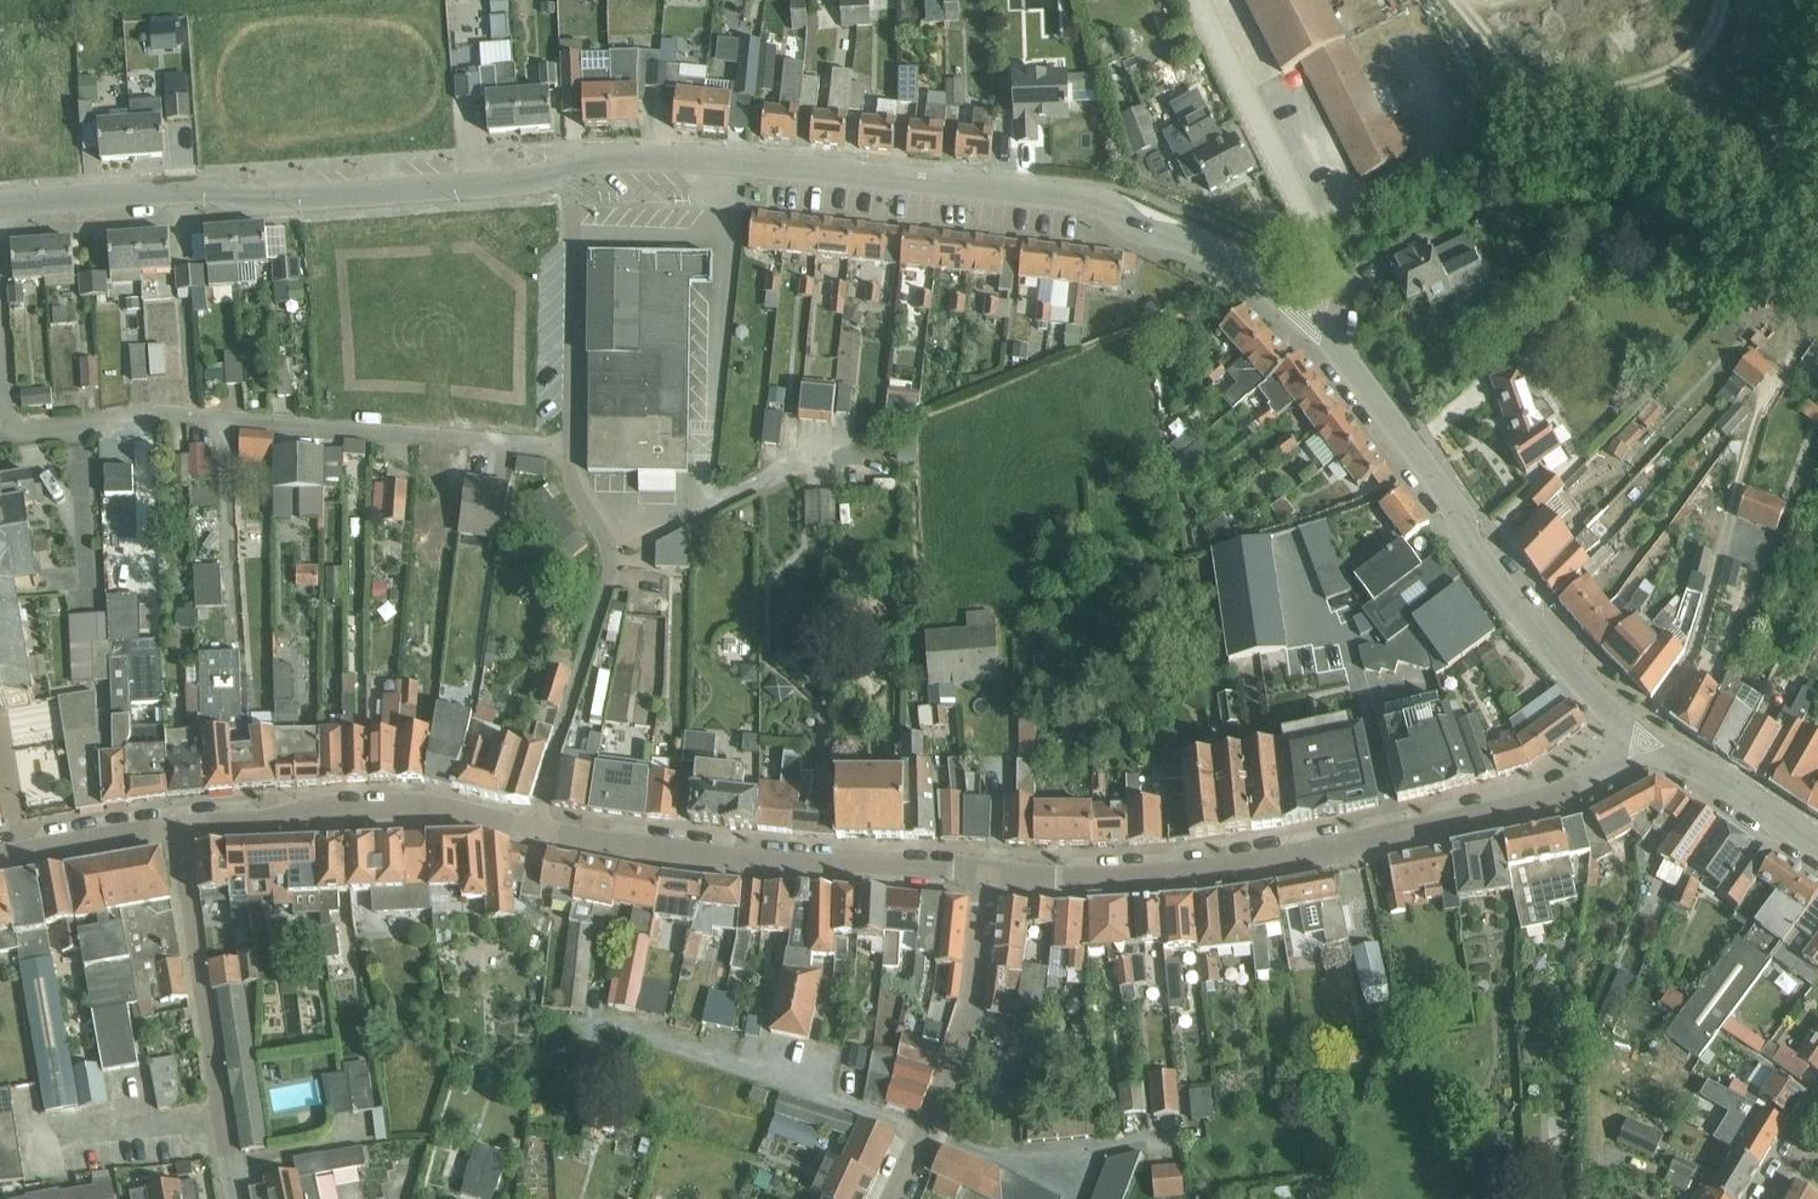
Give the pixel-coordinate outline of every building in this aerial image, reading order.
[(492,16),(495,16),(495,21),(511,20),(510,0),(491,0),(492,16)] [(854,26),(853,0),(838,0),(840,26),(854,26)] [(854,26),(869,25),(868,0),(853,0),(854,26)] [(942,4),(943,22),(959,21),(958,0),(942,0),(942,4)] [(1301,63),(1344,40),(1324,0),(1245,0),(1282,73),(1301,63)] [(790,29),(805,28),(804,2),(789,2),(790,29)] [(556,4),(539,4),(539,14),(556,14),(556,4)] [(177,27),(150,29),(152,45),(164,43),(165,51),(179,49),(177,27)] [(661,54),(661,61),(678,62),(678,40),(661,39),(661,54)] [(705,81),(700,131),(728,134),(732,96),(754,99),(755,94),(760,49),(760,42),(742,40),(738,85),(705,81)] [(1344,40),(1301,63),(1360,179),(1408,154),(1387,113),(1383,115),(1344,40)] [(582,43),(560,43),(561,65),(562,89),(578,89),(578,91),(582,91),(584,127),(611,126),(609,71),(584,72),(583,54),(582,43)] [(760,49),(755,94),(771,96),(776,50),(760,49)] [(657,89),(659,65),(661,54),(640,51),(608,52),(608,53),(609,71),(611,126),(639,125),(637,87),(657,89)] [(765,108),(761,138),(796,142),(799,112),(801,93),(802,78),(804,63),(784,61),(783,74),(781,91),(779,110),(765,108)] [(553,66),(539,67),(540,86),(554,85),(555,89),(562,89),(561,65),(553,66)] [(659,65),(657,89),(677,90),(673,129),(700,131),(705,81),(680,79),(682,68),(659,65)] [(467,77),(456,77),(457,99),(486,98),(488,134),(520,131),(518,93),(517,81),(516,81),(515,66),(496,68),(477,69),(466,70),(467,77)] [(848,110),(851,84),(852,72),(832,70),(827,115),(815,114),(813,113),(810,143),(844,147),(848,110)] [(918,104),(917,70),(898,71),(898,103),(898,104),(918,104)] [(1097,103),(1096,90),(1096,75),(1065,76),(1065,75),(1014,77),(1016,119),(1017,119),(1018,142),(1035,141),(1034,118),(1067,117),(1066,104),(1097,103)] [(97,78),(80,79),(82,104),(91,104),(99,103),(97,78)] [(801,93),(799,108),(816,109),(819,80),(802,78),(801,93)] [(963,106),(963,81),(946,81),(946,106),(963,106)] [(851,84),(848,110),(862,112),(865,85),(851,84)] [(549,91),(518,93),(520,131),(552,129),(549,91)] [(1182,126),(1164,135),(1188,181),(1201,174),(1203,178),(1201,179),(1206,188),(1207,187),(1210,192),(1252,170),(1235,136),(1221,143),(1220,140),(1217,135),(1219,134),(1197,93),(1171,107),(1182,126)] [(177,98),(165,99),(167,120),(178,119),(192,118),(191,97),(177,98)] [(898,103),(878,101),(876,120),(862,119),(859,149),(892,152),(897,116),(898,104),(898,103)] [(162,119),(159,119),(158,102),(129,104),(129,109),(133,159),(165,157),(162,119)] [(82,104),(80,105),(82,126),(93,125),(91,104),(82,104)] [(941,158),(946,109),(926,107),(924,125),(910,124),(907,154),(941,158)] [(1160,145),(1145,107),(1121,116),(1135,154),(1160,145)] [(111,110),(111,122),(98,123),(101,161),(133,159),(129,109),(111,110)] [(955,159),(989,163),(993,133),(992,113),(974,111),(972,131),(959,129),(955,159)] [(783,253),(787,219),(753,215),(749,249),(783,253)] [(787,219),(783,253),(816,257),(819,222),(787,219)] [(852,226),(819,222),(816,257),(848,260),(852,226)] [(235,228),(238,266),(239,285),(256,284),(255,265),(268,264),(265,226),(235,228)] [(852,226),(848,260),(882,264),(884,248),(897,249),(902,249),(904,232),(852,226)] [(235,228),(205,230),(208,268),(209,288),(239,285),(238,266),(235,228)] [(904,232),(902,249),(901,266),(934,270),(938,235),(904,232)] [(138,235),(141,273),(171,271),(168,233),(138,235)] [(141,273),(138,235),(108,237),(111,275),(141,273)] [(971,239),(938,235),(934,270),(967,273),(971,239)] [(1455,306),(1491,290),(1467,236),(1432,252),(1427,241),(1387,259),(1407,303),(1425,294),(1430,306),(1451,297),(1455,306)] [(1023,245),(971,239),(967,273),(1001,277),(999,292),(1012,293),(1015,262),(1021,262),(1023,245)] [(41,242),(44,280),(74,278),(72,240),(41,242)] [(44,280),(41,242),(11,244),(14,282),(44,280)] [(1023,245),(1021,262),(1019,279),(1053,282),(1057,248),(1023,245)] [(884,248),(882,264),(895,265),(897,249),(884,248)] [(1053,282),(1050,307),(1071,309),(1069,326),(1081,327),(1083,310),(1086,286),(1089,252),(1057,248),(1053,282)] [(1134,257),(1089,252),(1086,286),(1119,290),(1121,272),(1133,274),(1134,257)] [(589,355),(588,471),(687,473),(689,283),(710,283),(710,258),(589,256),(588,356),(589,355)] [(287,260),(288,283),(302,282),(300,259),(287,260)] [(288,283),(287,260),(274,261),(275,283),(288,283)] [(189,267),(191,290),(204,289),(202,266),(189,267)] [(191,290),(189,267),(176,268),(178,291),(191,290)] [(106,273),(93,274),(95,296),(108,295),(106,273)] [(95,296),(93,274),(80,275),(81,297),(95,296)] [(780,294),(781,277),(768,276),(767,293),(780,294)] [(812,298),(813,281),(802,280),(800,297),(812,298)] [(302,282),(288,283),(290,300),(303,300),(302,282)] [(845,301),(847,285),(834,284),(832,300),(845,301)] [(23,304),(22,287),(9,288),(10,305),(23,304)] [(879,305),(881,289),(868,287),(866,304),(879,305)] [(191,290),(192,309),(205,308),(204,289),(191,290)] [(918,309),(930,311),(932,294),(919,292),(918,309)] [(965,297),(953,296),(951,313),(963,314),(965,297)] [(986,300),(984,317),(996,318),(1009,319),(1011,302),(998,301),(986,300)] [(138,301),(126,301),(127,312),(139,311),(138,301)] [(1155,301),(1141,310),(1146,319),(1161,310),(1155,301)] [(1039,323),(1048,324),(1050,307),(1038,305),(1036,322),(1039,323)] [(1244,357),(1268,334),(1244,308),(1220,331),(1244,357)] [(67,309),(53,310),(54,326),(68,325),(67,309)] [(846,310),(842,321),(858,326),(861,315),(846,310)] [(1039,323),(1038,330),(1047,331),(1048,324),(1039,323)] [(1065,328),(1063,347),(1078,348),(1080,330),(1065,328)] [(1242,385),(1227,399),(1235,408),(1248,397),(1259,389),(1260,388),(1275,376),(1293,361),(1268,334),(1244,357),(1229,371),(1242,385)] [(1014,345),(1012,358),(1025,360),(1027,347),(1014,345)] [(147,381),(144,346),(130,347),(133,382),(147,381)] [(148,348),(150,378),(166,377),(164,347),(148,348)] [(1754,354),(1739,378),(1765,395),(1780,370),(1754,354)] [(1275,376),(1260,388),(1273,405),(1270,407),(1278,417),(1295,403),(1322,383),(1301,355),(1293,361),(1275,376)] [(98,388),(97,359),(83,359),(84,389),(98,388)] [(1205,375),(1213,384),(1226,373),(1218,364),(1205,375)] [(293,396),(291,365),(276,366),(278,397),(293,396)] [(1519,369),(1491,379),(1514,442),(1507,447),(1525,473),(1560,449),(1543,423),(1553,417),(1542,402),(1532,405),(1519,369)] [(225,372),(205,373),(206,386),(226,384),(225,372)] [(803,380),(799,420),(831,423),(835,384),(803,380)] [(1343,411),(1322,383),(1295,403),(1316,431),(1343,411)] [(849,414),(852,387),(839,386),(836,413),(849,414)] [(52,388),(22,391),(24,407),(54,403),(52,388)] [(769,388),(767,404),(783,406),(785,390),(769,388)] [(1664,416),(1652,404),(1637,420),(1649,431),(1664,416)] [(1747,416),(1736,406),(1716,428),(1727,438),(1747,416)] [(1255,419),(1262,428),(1276,418),(1268,408),(1255,419)] [(779,445),(783,413),(766,411),(762,443),(779,445)] [(1364,438),(1343,411),(1316,431),(1337,458),(1364,438)] [(1186,430),(1180,436),(1191,448),(1197,443),(1186,430)] [(275,434),(240,431),(239,461),(274,464),(274,449),(275,434)] [(1276,446),(1283,456),(1297,445),(1289,436),(1276,446)] [(1392,475),(1364,438),(1337,458),(1358,486),(1371,477),(1378,486),(1392,475)] [(344,441),(343,449),(344,456),(365,458),(367,443),(344,441)] [(1615,442),(1606,454),(1620,462),(1628,451),(1615,442)] [(204,446),(190,446),(191,478),(213,477),(212,459),(205,459),(204,446)] [(324,489),(324,449),(274,449),(274,464),(273,519),(290,519),(290,489),(301,489),(302,518),(323,518),(324,489)] [(343,449),(324,449),(324,489),(343,489),(344,456),(343,449)] [(1193,451),(1174,465),(1184,479),(1203,464),(1193,451)] [(191,487),(189,455),(173,456),(175,488),(191,487)] [(517,458),(515,473),(543,477),(545,463),(517,458)] [(1310,463),(1297,473),(1304,483),(1318,473),(1310,463)] [(132,469),(104,470),(105,496),(133,495),(132,469)] [(6,708),(6,710),(11,709),(10,706),(31,702),(31,703),(36,703),(36,699),(34,699),(31,684),(34,683),(34,679),(31,680),(27,660),(31,659),(30,655),(27,656),(23,635),(27,634),(26,630),(23,631),(19,612),(23,611),(22,607),(19,608),(15,587),(35,583),(36,586),(39,585),(39,583),(41,583),(41,580),(43,580),(40,560),(35,560),(34,557),(33,557),(28,529),(29,529),(29,524),(27,524),(25,507),(38,505),(32,473),(30,474),(29,476),(0,481),(0,709),(6,708)] [(1549,474),(1525,498),(1540,512),(1544,508),(1564,488),(1549,474)] [(468,476),(458,534),(501,541),(511,483),(468,476)] [(386,524),(405,525),(407,486),(387,485),(386,524)] [(531,516),(552,500),(543,489),(523,504),(531,516)] [(1698,490),(1684,509),(1693,515),(1706,495),(1698,490)] [(1737,517),(1776,532),(1786,505),(1747,490),(1737,517)] [(806,527),(835,526),(835,492),(805,493),(806,527)] [(1360,577),(1402,545),(1429,526),(1403,492),(1381,507),(1398,532),(1352,567),(1360,577)] [(560,511),(552,500),(531,516),(540,527),(560,511)] [(1201,502),(1191,509),(1198,519),(1208,512),(1201,502)] [(1540,512),(1509,543),(1541,579),(1574,542),(1544,508),(1540,512)] [(1597,509),(1581,525),(1586,529),(1601,514),(1597,509)] [(569,523),(560,511),(540,527),(548,538),(569,523)] [(1216,513),(1199,526),(1208,539),(1225,526),(1216,513)] [(569,523),(548,538),(557,550),(577,534),(569,523)] [(1326,523),(1300,532),(1305,545),(1331,536),(1326,523)] [(689,569),(690,527),(656,545),(655,568),(689,569)] [(1541,579),(1553,594),(1582,569),(1589,562),(1584,556),(1599,543),(1586,529),(1574,542),(1541,579)] [(577,534),(557,550),(567,563),(587,547),(586,545),(577,534)] [(1331,536),(1305,545),(1310,558),(1335,548),(1331,536)] [(1286,648),(1285,641),(1269,538),(1212,550),(1228,656),(1286,648)] [(1413,624),(1460,589),(1454,581),(1458,578),(1449,565),(1443,570),(1434,558),(1421,569),(1402,545),(1360,577),(1355,580),(1373,603),(1362,611),(1386,645),(1408,629),(1413,624)] [(1335,548),(1310,558),(1315,571),(1340,561),(1335,548)] [(1589,562),(1582,569),(1591,578),(1611,558),(1602,549),(1589,562)] [(1697,549),(1691,575),(1705,579),(1712,553),(1697,549)] [(1726,560),(1720,584),(1735,587),(1741,564),(1726,560)] [(1340,561),(1315,571),(1320,585),(1346,575),(1340,561)] [(193,568),(195,609),(222,607),(220,567),(193,568)] [(297,586),(316,586),(317,567),(297,567),(297,586)] [(343,570),(328,570),(327,603),(342,603),(343,570)] [(1346,575),(1320,585),(1326,600),(1351,591),(1346,575)] [(1702,595),(1705,579),(1691,575),(1685,590),(1702,595)] [(1583,631),(1608,606),(1586,579),(1559,602),(1583,631)] [(387,585),(374,585),(374,600),(387,600),(387,585)] [(1494,634),(1460,589),(1413,624),(1434,651),(1429,655),(1434,669),(1434,670),(1436,676),(1450,668),(1494,634)] [(1637,615),(1649,597),(1638,590),(1626,608),(1637,615)] [(138,595),(104,596),(105,615),(107,644),(109,643),(110,659),(108,659),(109,681),(110,711),(112,734),(131,733),(130,704),(163,702),(162,681),(160,640),(140,642),(138,595)] [(1674,597),(1662,612),(1675,622),(1681,602),(1674,597)] [(1627,627),(1608,606),(1583,631),(1602,651),(1627,627)] [(1635,619),(1627,627),(1602,651),(1630,679),(1672,626),(1675,622),(1662,612),(1653,624),(1640,611),(1635,619)] [(1110,613),(1096,612),(1096,623),(1110,623),(1110,613)] [(105,615),(68,617),(71,683),(109,681),(108,659),(110,659),(109,643),(107,644),(105,615)] [(1408,629),(1397,663),(1426,672),(1434,669),(1429,655),(1434,651),(1413,624),(1408,629)] [(1672,626),(1630,679),(1650,699),(1683,654),(1685,649),(1687,640),(1672,626)] [(1000,681),(995,628),(924,634),(929,688),(953,685),(1000,681)] [(1394,675),(1397,663),(1408,629),(1386,645),(1385,646),(1387,649),(1380,671),(1394,675)] [(489,644),(486,662),(499,664),(502,646),(489,644)] [(1379,675),(1380,671),(1387,649),(1371,645),(1358,649),(1364,671),(1379,675)] [(1489,646),(1475,656),(1485,670),(1499,660),(1489,646)] [(245,753),(241,714),(236,715),(236,706),(240,706),(238,652),(198,653),(200,686),(206,793),(234,790),(232,770),(257,768),(255,752),(245,753)] [(1468,659),(1456,667),(1462,676),(1474,668),(1468,659)] [(1734,662),(1720,691),(1697,738),(1731,761),(1755,717),(1753,716),(1763,698),(1737,683),(1745,667),(1734,662)] [(290,665),(273,666),(274,709),(274,731),(277,787),(296,786),(321,785),(321,733),(321,732),(298,733),(297,704),(290,704),(290,665)] [(558,711),(571,673),(550,667),(543,688),(546,689),(541,706),(553,710),(558,711)] [(757,667),(747,667),(747,683),(757,683),(757,667)] [(1697,738),(1720,691),(1688,670),(1677,684),(1660,710),(1671,720),(1697,738)] [(367,743),(367,735),(355,736),(354,676),(343,676),(343,732),(344,782),(368,781),(367,743)] [(775,677),(763,691),(781,705),(793,690),(775,677)] [(402,697),(400,729),(399,729),(397,782),(426,782),(431,730),(415,730),(416,710),(417,683),(402,682),(402,697)] [(929,688),(931,710),(932,728),(946,727),(945,709),(955,708),(953,685),(929,688)] [(206,793),(200,686),(185,687),(187,720),(189,720),(190,732),(165,733),(165,735),(168,797),(206,793)] [(1515,733),(1528,767),(1585,725),(1557,687),(1509,723),(1513,734),(1515,733)] [(1755,717),(1731,761),(1755,776),(1789,715),(1795,719),(1799,712),(1805,716),(1816,696),(1803,688),(1791,712),(1784,708),(1774,727),(1755,717)] [(1034,846),(1035,806),(1038,690),(1020,690),(1020,761),(1017,761),(1017,799),(1007,799),(1005,844),(1034,846)] [(95,692),(57,698),(76,811),(108,806),(128,803),(126,752),(126,751),(132,737),(131,733),(112,734),(110,711),(96,712),(95,692)] [(1237,724),(1233,695),(1218,697),(1222,727),(1237,724)] [(370,735),(367,735),(367,743),(368,781),(397,782),(399,729),(400,729),(402,697),(386,697),(385,734),(370,734),(370,735)] [(431,730),(426,782),(454,789),(455,789),(465,748),(471,721),(473,712),(459,708),(438,703),(434,730),(431,730)] [(1484,742),(1475,720),(1464,724),(1456,704),(1447,707),(1448,708),(1456,725),(1474,784),(1498,776),(1488,750),(1484,742)] [(1402,719),(1378,724),(1396,801),(1418,797),(1446,790),(1474,784),(1456,725),(1448,708),(1445,708),(1428,712),(1402,719)] [(1755,776),(1807,810),(1817,791),(1817,734),(1800,725),(1803,720),(1805,716),(1799,712),(1795,719),(1789,715),(1755,776)] [(250,714),(241,714),(245,753),(255,752),(257,768),(232,770),(234,790),(277,787),(274,731),(252,732),(250,714)] [(465,748),(455,789),(506,803),(523,748),(498,740),(501,730),(471,721),(465,748)] [(523,748),(506,803),(528,805),(553,729),(538,724),(532,743),(524,741),(523,748)] [(1211,733),(1206,734),(1209,757),(1214,756),(1222,834),(1253,830),(1245,750),(1222,753),(1218,726),(1210,727),(1211,733)] [(1276,748),(1275,748),(1284,826),(1323,818),(1323,817),(1335,815),(1336,815),(1360,810),(1378,806),(1376,797),(1362,730),(1354,732),(1284,746),(1276,748)] [(343,732),(321,733),(321,785),(344,782),(343,732)] [(1503,745),(1488,750),(1498,776),(1528,767),(1515,733),(1513,734),(1501,737),(1503,745)] [(743,793),(745,771),(714,768),(717,736),(701,734),(698,759),(695,788),(694,787),(691,822),(728,826),(731,792),(743,793)] [(132,737),(126,751),(128,803),(168,797),(165,735),(132,737)] [(557,765),(551,806),(552,806),(590,811),(595,771),(598,759),(599,759),(602,736),(590,735),(587,754),(564,750),(560,765),(557,765)] [(759,754),(760,737),(745,736),(743,753),(759,754)] [(837,773),(837,803),(837,839),(905,839),(904,765),(924,765),(924,764),(923,737),(902,737),(902,750),(897,750),(897,773),(837,773)] [(652,765),(650,775),(646,818),(676,822),(686,743),(678,742),(676,763),(669,762),(652,760),(652,765)] [(1275,746),(1245,750),(1253,830),(1284,826),(1275,748),(1276,748),(1276,746),(1275,746)] [(800,807),(801,787),(802,773),(803,757),(783,755),(781,785),(760,782),(759,795),(756,830),(793,834),(794,807),(800,807)] [(1222,834),(1214,756),(1209,757),(1182,760),(1183,764),(1164,766),(1168,800),(1176,798),(1174,781),(1185,780),(1191,838),(1222,834)] [(595,771),(590,811),(590,812),(646,818),(650,775),(652,765),(646,764),(599,759),(598,759),(595,771)] [(969,796),(965,776),(960,760),(949,761),(952,795),(941,795),(940,839),(964,841),(966,842),(966,795),(969,796)] [(931,764),(924,764),(924,765),(904,765),(905,839),(936,839),(931,764)] [(802,773),(801,787),(800,807),(794,807),(793,834),(837,839),(837,803),(811,800),(814,774),(802,773)] [(1128,807),(1129,845),(1162,842),(1160,800),(1137,802),(1137,793),(1140,793),(1139,775),(1127,775),(1128,807)] [(966,795),(966,842),(990,842),(992,802),(981,801),(982,777),(965,776),(969,796),(966,795)] [(1094,794),(1106,794),(1106,777),(1094,777),(1094,794)] [(1642,842),(1653,828),(1678,794),(1656,780),(1590,814),(1583,818),(1588,842),(1591,849),(1597,863),(1613,855),(1609,847),(1634,834),(1642,842)] [(1807,810),(1817,817),(1817,791),(1807,810)] [(759,795),(743,793),(731,792),(728,826),(728,827),(756,830),(759,795)] [(1678,794),(1653,828),(1671,840),(1657,858),(1685,873),(1688,868),(1719,821),(1678,794)] [(1093,846),(1092,808),(1092,807),(1035,806),(1034,846),(1093,846)] [(1129,845),(1128,807),(1092,808),(1093,846),(1129,845)] [(1502,837),(1511,893),(1521,932),(1553,924),(1549,905),(1576,899),(1571,879),(1575,879),(1569,858),(1591,849),(1588,842),(1583,818),(1562,824),(1502,837)] [(1750,892),(1773,859),(1719,821),(1688,868),(1685,873),(1684,876),(1698,881),(1701,876),(1722,890),(1719,894),(1738,910),(1749,892),(1750,892)] [(482,834),(429,836),(431,890),(462,888),(463,900),(487,899),(488,920),(516,919),(513,882),(523,884),(529,849),(510,846),(509,840),(482,834)] [(431,890),(429,836),(348,840),(350,892),(372,891),(374,913),(392,913),(432,911),(431,890)] [(1502,837),(1451,848),(1455,881),(1441,882),(1442,896),(1443,910),(1460,909),(1459,899),(1511,893),(1502,837)] [(339,912),(339,893),(350,892),(348,840),(318,842),(319,914),(319,919),(323,939),(326,958),(339,956),(335,926),(331,926),(329,912),(339,912)] [(319,914),(318,842),(246,845),(247,897),(249,918),(252,934),(267,933),(262,896),(274,895),(274,906),(277,910),(286,910),(288,905),(291,905),(292,906),(293,915),(319,914)] [(229,845),(197,847),(199,893),(200,894),(200,903),(214,903),(231,902),(231,900),(229,845)] [(246,845),(229,845),(231,900),(231,902),(232,910),(233,921),(249,918),(247,897),(246,845)] [(1455,881),(1451,848),(1415,854),(1386,859),(1393,894),(1386,895),(1390,913),(1404,910),(1401,893),(1420,890),(1420,888),(1425,886),(1426,898),(1442,896),(1441,882),(1455,881)] [(529,849),(523,884),(522,895),(539,898),(541,887),(556,890),(554,900),(573,904),(582,859),(549,852),(548,853),(529,849)] [(120,909),(133,979),(143,977),(142,968),(154,966),(160,1002),(187,998),(180,957),(160,850),(111,859),(120,909)] [(111,859),(66,867),(82,950),(86,980),(103,1073),(138,1067),(127,1006),(138,1004),(133,979),(120,909),(111,859)] [(582,859),(573,904),(567,936),(559,1010),(584,1012),(594,925),(591,925),(592,917),(611,921),(614,905),(621,867),(582,859)] [(1738,910),(1732,920),(1746,930),(1695,997),(1681,1016),(1667,1035),(1700,1059),(1722,1029),(1728,1020),(1774,958),(1817,900),(1817,891),(1773,859),(1750,892),(1749,892),(1738,910)] [(66,867),(34,874),(43,926),(44,925),(62,922),(63,927),(57,928),(62,953),(82,950),(66,867)] [(662,875),(621,867),(614,905),(634,909),(632,918),(629,933),(620,981),(613,980),(608,1005),(636,1010),(642,981),(649,946),(655,918),(654,917),(663,875),(662,875)] [(43,926),(34,874),(34,873),(4,878),(18,949),(17,949),(46,1113),(77,1107),(44,925),(43,926)] [(1333,874),(1276,885),(1280,911),(1299,908),(1304,934),(1323,930),(1326,945),(1347,940),(1339,900),(1338,900),(1333,874)] [(655,918),(649,946),(656,947),(661,918),(693,923),(698,906),(700,906),(704,880),(663,875),(654,917),(655,918)] [(1698,881),(1684,876),(1673,902),(1691,910),(1702,883),(1698,881)] [(0,879),(0,953),(17,949),(18,949),(4,878),(0,879)] [(698,906),(693,923),(684,958),(696,961),(702,934),(713,935),(713,927),(738,929),(743,884),(704,880),(700,906),(698,906)] [(743,884),(738,929),(737,936),(731,966),(744,969),(751,931),(762,932),(762,930),(766,886),(743,884)] [(1276,885),(1247,891),(1252,946),(1257,974),(1267,972),(1261,927),(1282,924),(1280,911),(1276,885)] [(766,886),(762,930),(791,933),(796,886),(766,886)] [(796,886),(791,933),(789,952),(787,952),(787,954),(785,964),(771,1032),(800,1037),(809,1039),(823,972),(811,972),(811,954),(834,956),(837,889),(796,886)] [(837,889),(834,956),(837,956),(834,979),(839,980),(842,956),(848,957),(849,939),(845,938),(845,934),(858,935),(860,891),(837,889)] [(860,891),(858,935),(858,938),(872,938),(872,953),(883,953),(885,954),(887,893),(860,891)] [(1252,946),(1247,891),(1195,897),(1201,947),(1198,948),(1198,951),(1198,952),(1252,946)] [(883,953),(881,967),(898,969),(899,952),(916,953),(918,935),(922,898),(887,893),(885,954),(883,953)] [(1201,947),(1195,897),(1160,900),(1163,942),(1163,949),(1169,1008),(1184,1007),(1179,958),(1171,960),(1170,950),(1181,948),(1182,953),(1198,951),(1198,948),(1201,947)] [(922,898),(918,935),(916,953),(915,956),(913,975),(911,994),(920,996),(923,980),(925,955),(936,956),(943,900),(922,898)] [(943,900),(936,956),(936,963),(949,965),(945,998),(958,1000),(962,967),(969,902),(943,900)] [(1131,960),(1135,986),(1149,984),(1145,944),(1163,942),(1160,900),(1128,901),(1131,943),(1124,944),(1125,960),(1131,960)] [(1774,958),(1813,984),(1817,978),(1817,900),(1774,958)] [(993,970),(986,1013),(998,1015),(1003,1015),(1006,989),(1020,991),(1022,977),(1029,924),(1054,926),(1056,904),(1030,903),(1001,901),(1000,906),(995,951),(993,970)] [(1135,1000),(1135,986),(1131,960),(1125,960),(1124,944),(1131,943),(1128,901),(1085,904),(1083,950),(1084,950),(1108,948),(1109,963),(1117,962),(1123,1002),(1135,1000)] [(1056,904),(1054,926),(1051,952),(1067,953),(1067,972),(1083,973),(1084,950),(1083,950),(1085,904),(1056,904)] [(537,913),(526,908),(519,918),(547,936),(550,922),(537,913)] [(449,917),(435,918),(436,934),(450,933),(449,917)] [(1386,986),(1377,944),(1352,950),(1362,992),(1386,986)] [(254,950),(238,953),(238,958),(242,983),(259,981),(254,950)] [(787,954),(778,952),(776,962),(785,964),(787,954)] [(242,983),(238,958),(208,962),(212,989),(216,988),(242,985),(242,983)] [(1220,990),(1216,960),(1199,962),(1202,992),(1220,990)] [(1033,1049),(1048,974),(1049,969),(1026,965),(1014,1029),(1010,1045),(1033,1049)] [(1619,971),(1608,998),(1624,1005),(1625,1006),(1637,979),(1619,971)] [(670,987),(642,981),(636,1010),(664,1015),(670,987)] [(242,985),(216,988),(219,1006),(245,1002),(242,985)] [(1669,988),(1660,1003),(1681,1016),(1690,1001),(1669,988)] [(719,1026),(726,993),(710,990),(703,1023),(719,1026)] [(726,993),(719,1026),(734,1029),(740,996),(726,993)] [(1597,1022),(1614,1029),(1624,1005),(1608,998),(1597,1022)] [(245,1002),(219,1006),(221,1020),(247,1016),(245,1002)] [(192,1021),(190,1010),(179,1012),(181,1022),(192,1021)] [(249,1030),(247,1016),(221,1020),(223,1035),(249,1030)] [(749,1017),(745,1036),(758,1038),(762,1019),(749,1017)] [(1736,1039),(1742,1030),(1728,1020),(1722,1029),(1736,1039)] [(996,1027),(994,1043),(1010,1045),(1014,1029),(996,1027)] [(1762,1054),(1802,1080),(1810,1068),(1817,1074),(1817,1029),(1813,1036),(1811,1034),(1797,1056),(1782,1047),(1781,1048),(1770,1041),(1768,1044),(1762,1054)] [(223,1035),(226,1049),(252,1045),(249,1030),(223,1035)] [(1762,1054),(1768,1044),(1756,1036),(1749,1045),(1762,1054)] [(902,1037),(897,1059),(897,1060),(935,1072),(943,1049),(902,1037)] [(253,1045),(252,1045),(226,1049),(225,1049),(227,1064),(254,1059),(253,1045)] [(854,1049),(851,1070),(865,1073),(868,1052),(854,1049)] [(872,1053),(863,1103),(887,1110),(889,1105),(887,1104),(897,1060),(897,1059),(872,1053)] [(183,1105),(173,1057),(149,1061),(158,1110),(183,1105)] [(256,1073),(254,1059),(227,1064),(229,1078),(256,1073)] [(897,1060),(887,1104),(889,1105),(920,1114),(935,1072),(897,1060)] [(365,1063),(343,1065),(344,1074),(345,1074),(350,1114),(374,1111),(369,1071),(366,1071),(365,1063)] [(1762,1109),(1785,1123),(1805,1094),(1758,1064),(1745,1087),(1735,1082),(1729,1093),(1745,1101),(1753,1105),(1762,1109)] [(72,1070),(78,1107),(107,1102),(101,1065),(72,1070)] [(256,1073),(229,1078),(231,1092),(258,1088),(257,1086),(256,1073)] [(1179,1114),(1175,1073),(1150,1075),(1153,1116),(1179,1114)] [(345,1074),(344,1074),(326,1076),(332,1116),(350,1114),(345,1074)] [(1289,1080),(1274,1083),(1276,1092),(1291,1090),(1289,1080)] [(1145,1113),(1143,1083),(1120,1085),(1123,1115),(1145,1113)] [(1708,1083),(1700,1096),(1729,1113),(1712,1141),(1734,1151),(1759,1167),(1785,1123),(1762,1109),(1753,1105),(1745,1101),(1729,1093),(1708,1083)] [(15,1121),(10,1088),(0,1090),(0,1123),(15,1121)] [(258,1088),(231,1092),(232,1095),(233,1095),(234,1107),(260,1102),(258,1088)] [(749,1101),(764,1106),(768,1094),(753,1089),(749,1101)] [(591,1107),(594,1098),(579,1093),(576,1102),(591,1107)] [(801,1122),(806,1104),(780,1096),(775,1115),(801,1122)] [(262,1117),(260,1102),(234,1107),(236,1121),(262,1117)] [(806,1104),(801,1122),(827,1130),(832,1112),(806,1104)] [(580,1138),(592,1141),(601,1112),(589,1108),(580,1138)] [(832,1112),(827,1130),(853,1138),(853,1137),(858,1120),(832,1112)] [(1028,1141),(1089,1137),(1087,1112),(1030,1116),(1028,1141)] [(777,1116),(770,1132),(787,1140),(794,1123),(777,1116)] [(262,1117),(236,1121),(239,1135),(265,1131),(262,1117)] [(619,1117),(616,1127),(653,1139),(656,1128),(619,1117)] [(858,1120),(853,1137),(888,1152),(896,1134),(858,1120)] [(1629,1120),(1617,1144),(1652,1160),(1664,1136),(1629,1120)] [(15,1121),(0,1123),(0,1138),(18,1135),(15,1121)] [(265,1131),(239,1135),(241,1150),(267,1146),(265,1131)] [(18,1135),(0,1138),(0,1153),(20,1150),(18,1135)] [(815,1194),(816,1195),(823,1198),(866,1198),(888,1152),(853,1137),(853,1138),(842,1163),(830,1157),(815,1194)] [(461,1195),(473,1198),(492,1198),(494,1190),(497,1191),(507,1155),(475,1145),(464,1181),(465,1182),(461,1195)] [(583,1146),(579,1159),(586,1161),(590,1148),(583,1146)] [(988,1198),(1001,1198),(1000,1170),(943,1147),(932,1174),(988,1198)] [(362,1148),(295,1161),(297,1172),(298,1178),(315,1175),(316,1176),(366,1167),(362,1148)] [(20,1150),(0,1153),(0,1168),(22,1164),(20,1150)] [(1710,1191),(1723,1198),(1739,1198),(1759,1167),(1734,1151),(1710,1191)] [(1109,1160),(1108,1164),(1133,1174),(1140,1153),(1109,1160)] [(1691,1182),(1698,1168),(1665,1153),(1659,1167),(1691,1182)] [(22,1164),(0,1168),(0,1183),(25,1180),(22,1164)] [(1108,1164),(1102,1178),(1127,1187),(1133,1174),(1108,1164)] [(191,1165),(176,1167),(179,1180),(194,1178),(191,1165)] [(1189,1169),(1155,1169),(1155,1198),(1188,1198),(1189,1169)] [(1000,1171),(1001,1198),(1011,1198),(1022,1179),(1006,1171),(1000,1171)] [(315,1175),(298,1178),(297,1172),(265,1179),(266,1185),(249,1189),(251,1198),(320,1198),(315,1175)] [(109,1173),(99,1174),(101,1183),(110,1181),(109,1173)] [(775,1178),(771,1187),(780,1191),(783,1182),(775,1178)] [(1097,1191),(1118,1198),(1123,1198),(1127,1187),(1102,1178),(1097,1191)] [(1035,1186),(1022,1179),(1011,1198),(1028,1198),(1035,1186)] [(197,1181),(180,1184),(179,1182),(147,1188),(147,1190),(130,1193),(131,1198),(200,1198),(197,1181)] [(93,1188),(75,1191),(77,1198),(113,1198),(110,1182),(92,1185),(93,1188)] [(1792,1182),(1783,1198),(1817,1198),(1817,1195),(1792,1182)] [(1048,1192),(1035,1186),(1028,1198),(1044,1198),(1048,1192)] [(1710,1191),(1700,1186),(1693,1198),(1723,1198),(1710,1191)] [(75,1191),(58,1194),(57,1190),(39,1194),(40,1198),(77,1198),(75,1191)]
